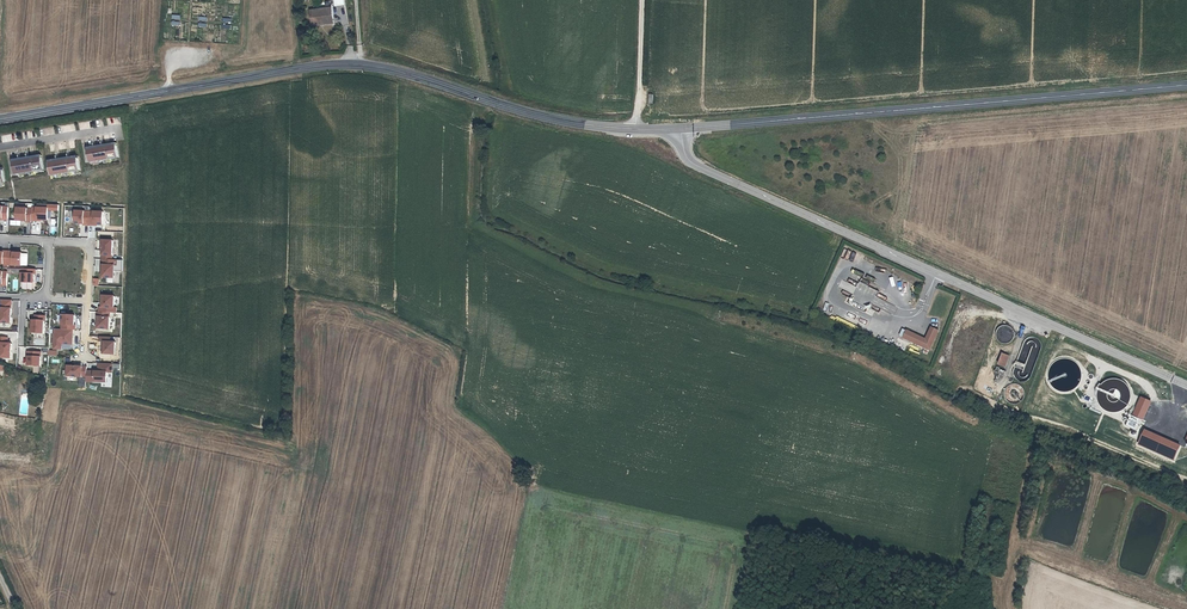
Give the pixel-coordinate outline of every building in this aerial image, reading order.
[(312,11),(313,22),(322,21),(322,24),(334,23),(332,9),(312,11)] [(174,15),(172,25),(180,26),(182,16),(174,15)] [(232,28),(232,18),(223,18),(223,28),(232,28)] [(93,149),(116,145),(116,143),(87,147),(88,154),(94,153),(93,149)] [(94,153),(88,154),(89,163),(118,158),(116,145),(93,149),(94,153)] [(41,157),(12,162),(15,175),(43,170),(41,157)] [(78,158),(48,163),(50,176),(80,171),(78,158)] [(0,207),(0,219),(2,219),(2,220),(8,221),(9,208),(0,207)] [(31,222),(32,209),(17,208),(16,221),(27,221),(26,222),(31,222)] [(32,208),(32,221),(37,221),(37,220),(48,220),(48,208),(32,208)] [(83,225),(88,225),(89,211),(75,211),(75,223),(83,224),(83,225)] [(89,211),(88,225),(93,225),(93,224),(97,224),(103,225),(103,212),(89,211)] [(103,240),(102,259),(112,260),(113,241),(103,240)] [(8,264),(9,251),(4,251),(4,252),(0,252),(0,264),(8,264)] [(8,264),(8,265),(22,266),(22,253),(14,253),(14,251),(9,251),(8,264)] [(860,264),(865,256),(860,253),(855,260),(860,264)] [(112,260),(102,259),(101,265),(103,265),(103,269),(102,277),(114,278),(114,266),(117,266),(118,260),(112,260)] [(22,269),(22,282),(34,283),(35,274),(36,274),(36,269),(22,269)] [(838,287),(856,294),(854,300),(859,302),(861,297),(864,299),(871,282),(861,278),(858,285),(842,278),(838,287)] [(99,307),(99,312),(110,312),(116,313),(117,308),(114,307),(114,296),(103,296),(102,307),(99,307)] [(1,322),(11,323),(12,300),(2,300),(1,322)] [(99,312),(97,312),(97,317),(98,317),(97,328),(109,329),(110,312),(99,312)] [(32,333),(44,333),(44,321),(45,321),(46,316),(35,315),(35,320),(33,320),(32,333)] [(62,315),(61,329),(73,330),(75,330),(75,325),(74,325),(75,315),(62,315)] [(903,339),(932,351),(941,330),(932,326),(927,338),(907,330),(903,339)] [(72,335),(73,330),(61,329),(55,329),(54,349),(61,349),(61,344),(72,344),(72,338),(71,338),(71,335),(72,335)] [(110,337),(100,336),(99,342),(102,342),(101,354),(115,354),(116,342),(110,342),(110,337)] [(8,337),(0,337),(0,343),(2,343),(1,358),(11,358),(12,343),(8,343),(8,337)] [(41,352),(27,351),(27,356),(28,357),(28,365),(41,366),(41,352)] [(1005,368),(1009,357),(1002,354),(998,365),(1005,368)] [(86,377),(86,381),(107,382),(107,372),(112,372),(112,363),(99,363),(99,371),(86,371),(86,377)] [(67,376),(86,377),(86,371),(87,367),(68,366),(67,376)] [(1151,401),(1140,396),(1131,417),(1143,422),(1151,401)] [(1181,444),(1145,429),(1138,444),(1174,460),(1181,444)]
